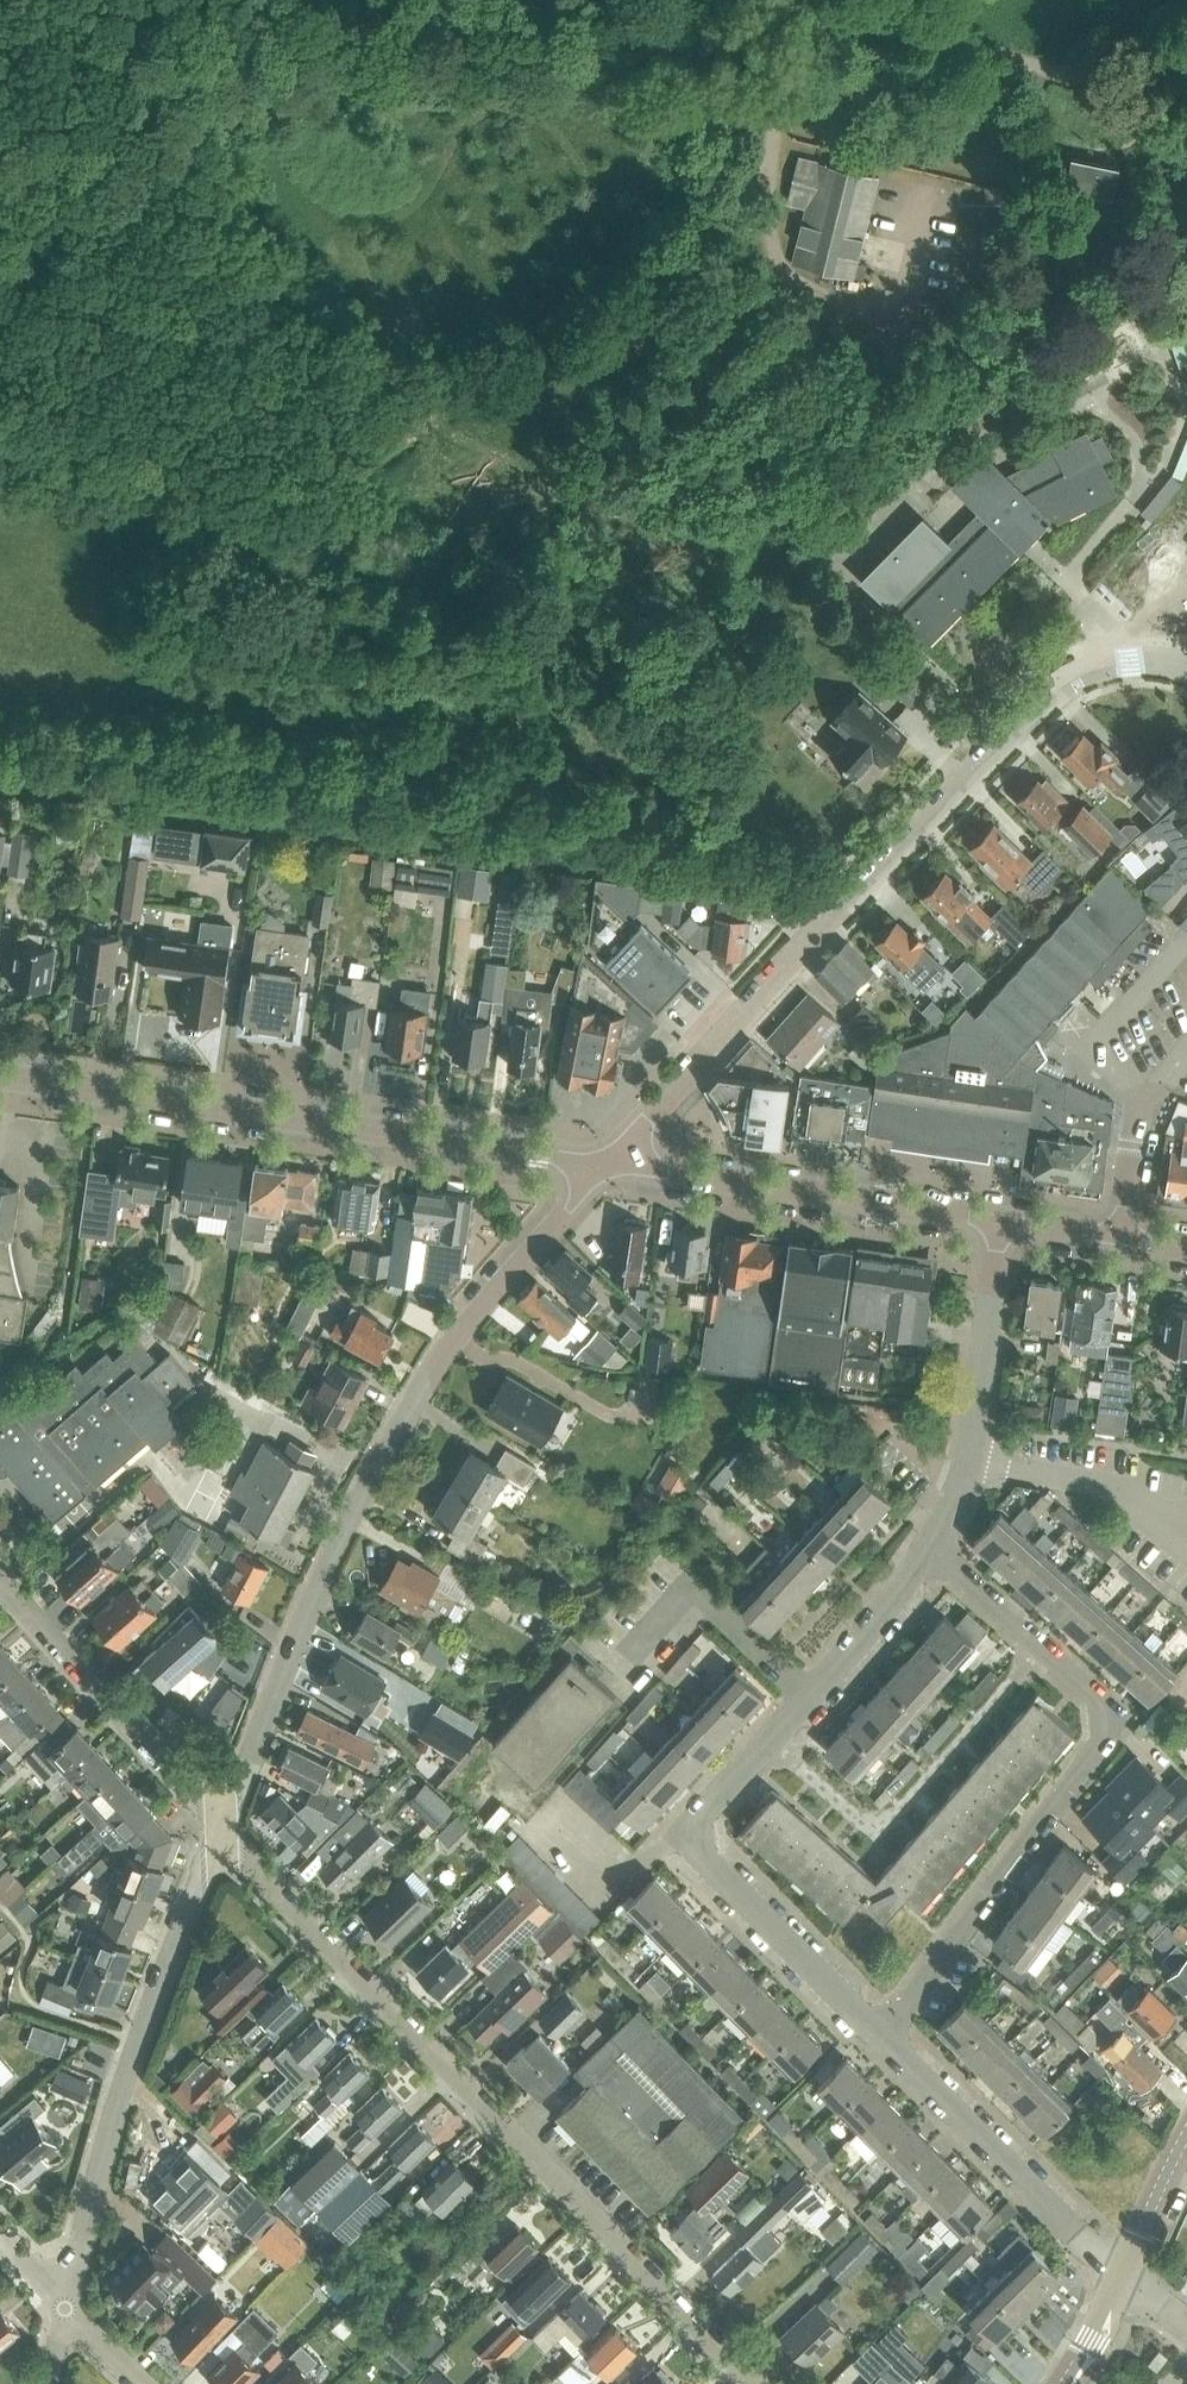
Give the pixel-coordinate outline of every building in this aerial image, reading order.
[(855,280),(880,178),(800,158),(789,205),(808,209),(795,265),(855,280)] [(1068,188),(1118,196),(1122,169),(1072,161),(1068,188)] [(1178,211),(1186,237),(1186,208),(1178,211)] [(1088,432),(1056,448),(1057,450),(1007,475),(983,452),(955,481),(983,508),(950,541),(924,515),(861,579),(890,607),(894,603),(903,612),(901,615),(927,640),(1027,538),(1046,519),(1050,522),(1052,520),(1116,488),(1110,477),(1101,459),(1110,455),(1101,436),(1092,441),(1088,432)] [(926,693),(905,675),(893,689),(914,707),(926,693)] [(831,720),(844,732),(828,751),(858,779),(874,761),(883,768),(908,740),(872,707),(870,709),(858,698),(846,710),(844,707),(831,720)] [(1085,734),(1066,753),(1081,769),(1077,772),(1090,784),(1101,773),(1117,790),(1130,778),(1114,761),(1117,758),(1103,743),(1098,748),(1085,734)] [(1039,781),(1020,799),(1034,813),(1028,818),(1041,831),(1057,815),(1093,851),(1109,835),(1118,844),(1127,836),(1096,806),(1088,814),(1081,821),(1076,816),(1066,805),(1070,801),(1051,782),(1045,787),(1039,781)] [(1157,781),(1137,800),(1155,818),(1175,799),(1157,781)] [(1144,829),(1152,839),(1162,832),(1181,854),(1171,863),(1185,880),(1186,878),(1186,809),(1180,801),(1144,829)] [(1020,875),(1038,893),(1063,868),(1045,849),(1031,862),(995,826),(974,847),(986,859),(983,863),(1008,887),(1020,875)] [(26,876),(28,876),(34,832),(14,830),(6,899),(23,901),(26,876)] [(251,839),(200,831),(195,861),(247,869),(251,839)] [(129,855),(121,916),(141,919),(150,858),(129,855)] [(393,888),(395,859),(374,857),(371,887),(393,888)] [(455,868),(405,861),(401,887),(451,894),(455,868)] [(464,865),(460,894),(476,897),(480,867),(464,865)] [(1022,1164),(1026,1164),(1040,1070),(1036,1068),(1021,1062),(1039,1042),(1038,1041),(1035,1038),(1038,1035),(1044,1041),(1053,1031),(1047,1026),(1090,977),(1094,981),(1099,985),(1154,924),(1145,917),(1154,907),(1111,868),(976,1017),(965,1006),(951,1022),(950,1030),(948,1030),(988,1048),(974,1147),(983,1149),(1015,1153),(1023,1154),(1022,1164)] [(1145,889),(1157,878),(1151,870),(1138,881),(1145,889)] [(510,934),(519,873),(503,871),(494,932),(510,934)] [(602,956),(611,965),(657,1008),(657,1007),(688,975),(660,949),(633,923),(630,920),(639,911),(640,906),(643,877),(598,872),(589,944),(602,956)] [(935,911),(947,924),(948,922),(969,943),(981,932),(989,940),(1001,928),(1018,945),(1032,931),(1005,903),(990,918),(972,899),(975,897),(962,884),(958,887),(946,874),(925,895),(938,908),(935,911)] [(333,893),(316,891),(312,923),(328,926),(333,893)] [(719,898),(716,925),(701,923),(691,914),(677,929),(695,945),(713,947),(712,951),(743,955),(750,901),(719,898)] [(665,903),(662,919),(680,921),(682,905),(665,903)] [(269,1029),(287,1031),(296,1028),(310,936),(285,933),(286,923),(272,912),(262,925),(248,1022),(256,1027),(269,1029)] [(205,922),(202,945),(194,944),(190,975),(185,1017),(220,1022),(225,981),(228,981),(232,951),(231,949),(234,926),(205,922)] [(911,934),(899,922),(878,943),(894,959),(896,964),(901,966),(926,990),(946,970),(923,946),(926,942),(915,931),(911,934)] [(30,929),(28,943),(19,942),(13,983),(51,989),(56,948),(47,946),(49,932),(30,929)] [(122,940),(89,935),(80,993),(114,998),(122,940)] [(149,970),(190,975),(194,944),(153,938),(149,970)] [(872,982),(880,975),(848,942),(833,956),(834,957),(816,974),(833,991),(837,987),(846,997),(867,977),(872,982)] [(611,1084),(612,1080),(619,1081),(624,1059),(616,1058),(619,1046),(624,1048),(624,1047),(633,1049),(657,1023),(651,1018),(653,1016),(584,952),(581,961),(558,1073),(587,1079),(586,1086),(608,1091),(609,1084),(611,1084)] [(492,1021),(490,1021),(492,1010),(503,1012),(510,965),(487,961),(478,1019),(461,1016),(455,1056),(456,1057),(457,1061),(469,1062),(472,1059),(486,1061),(492,1021)] [(974,990),(984,980),(968,963),(957,973),(974,990)] [(542,1026),(551,1027),(554,1001),(565,1002),(574,977),(561,972),(553,992),(508,986),(503,1020),(517,1022),(511,1065),(537,1069),(542,1026)] [(356,1042),(360,1043),(366,1005),(378,1007),(382,981),(355,977),(353,986),(340,984),(337,1001),(335,1001),(330,1038),(333,1039),(333,1044),(355,1047),(356,1042)] [(415,1051),(422,1052),(431,992),(405,988),(402,1008),(393,1007),(386,1047),(394,1048),(393,1056),(414,1059),(415,1051)] [(800,1067),(840,1024),(808,995),(768,1039),(800,1067)] [(876,1041),(889,1028),(865,1005),(852,1019),(876,1041)] [(974,1147),(988,1048),(948,1030),(879,1055),(868,1132),(882,1134),(974,1147)] [(779,1083),(778,1083),(781,1067),(755,1043),(753,1042),(724,1073),(727,1075),(726,1076),(778,1084),(779,1083)] [(1036,1068),(1047,1057),(1043,1050),(1039,1042),(1021,1062),(1036,1068)] [(1110,1140),(1115,1102),(1040,1070),(1026,1164),(1035,1166),(1034,1170),(1059,1174),(1089,1178),(1095,1142),(1109,1145),(1110,1140)] [(803,1132),(845,1139),(846,1130),(866,1134),(873,1087),(802,1075),(795,1121),(804,1123),(803,1132)] [(790,1087),(778,1085),(778,1084),(726,1076),(726,1077),(721,1076),(711,1087),(724,1107),(733,1129),(733,1130),(750,1133),(749,1138),(779,1142),(780,1143),(790,1087)] [(1159,1187),(1161,1191),(1164,1194),(1186,1197),(1186,1102),(1179,1099),(1166,1132),(1168,1133),(1165,1148),(1163,1160),(1163,1161),(1159,1187)] [(171,1156),(140,1152),(140,1147),(126,1146),(125,1150),(122,1149),(118,1175),(91,1172),(83,1232),(113,1236),(118,1201),(130,1203),(136,1198),(137,1194),(155,1197),(155,1193),(166,1195),(171,1156)] [(1014,1163),(1022,1164),(1023,1154),(1015,1153),(1014,1163)] [(184,1203),(211,1207),(210,1219),(229,1221),(227,1240),(241,1242),(242,1236),(246,1208),(248,1193),(239,1192),(243,1161),(191,1154),(184,1203)] [(251,1208),(246,1208),(242,1236),(265,1239),(269,1212),(283,1214),(285,1204),(313,1208),(318,1173),(257,1164),(251,1208)] [(335,1219),(375,1224),(380,1182),(341,1176),(335,1219)] [(2,1232),(13,1234),(20,1186),(0,1183),(0,1232),(2,1232)] [(402,1190),(390,1279),(411,1282),(410,1290),(437,1304),(456,1283),(457,1275),(462,1276),(473,1195),(447,1191),(447,1192),(418,1188),(417,1192),(402,1190)] [(170,1229),(173,1199),(160,1198),(156,1228),(170,1229)] [(626,1220),(623,1223),(619,1222),(616,1243),(613,1242),(611,1256),(614,1257),(612,1276),(626,1278),(625,1281),(639,1283),(647,1226),(643,1226),(642,1222),(626,1220)] [(300,1238),(319,1241),(321,1225),(302,1222),(300,1238)] [(707,1229),(676,1225),(673,1248),(668,1247),(667,1259),(672,1260),(672,1265),(680,1266),(679,1277),(692,1278),(693,1268),(705,1269),(708,1246),(705,1246),(707,1229)] [(4,1345),(10,1338),(22,1340),(29,1296),(16,1294),(9,1274),(4,1253),(2,1232),(0,1232),(0,1346),(4,1345)] [(701,1366),(767,1375),(771,1333),(784,1239),(728,1232),(720,1291),(709,1289),(706,1308),(705,1316),(717,1317),(716,1323),(707,1322),(701,1366)] [(839,1390),(840,1382),(856,1263),(851,1262),(853,1249),(788,1240),(770,1381),(839,1390)] [(568,1299),(581,1312),(597,1296),(583,1283),(592,1273),(567,1250),(548,1270),(573,1294),(568,1299)] [(361,1252),(358,1275),(386,1279),(390,1257),(361,1252)] [(840,1382),(878,1387),(882,1354),(894,1260),(857,1254),(856,1263),(840,1382)] [(185,1261),(164,1259),(161,1284),(182,1287),(185,1261)] [(237,1301),(259,1304),(265,1262),(243,1259),(237,1301)] [(930,1299),(928,1299),(933,1265),(894,1260),(882,1354),(920,1359),(923,1335),(925,1335),(928,1316),(930,1299)] [(1032,1278),(1026,1319),(1028,1320),(1028,1322),(1030,1322),(1031,1320),(1043,1322),(1043,1328),(1055,1330),(1061,1283),(1051,1282),(1051,1281),(1048,1281),(1046,1277),(1038,1275),(1035,1279),(1032,1278)] [(102,1310),(106,1278),(83,1276),(80,1307),(102,1310)] [(538,1282),(520,1301),(558,1336),(567,1326),(581,1338),(590,1328),(577,1316),(575,1317),(538,1282)] [(1073,1334),(1110,1339),(1117,1288),(1080,1282),(1077,1306),(1067,1305),(1063,1331),(1073,1333),(1073,1334)] [(638,1287),(636,1302),(648,1304),(651,1289),(638,1287)] [(157,1327),(183,1340),(200,1305),(175,1292),(157,1327)] [(647,1317),(630,1301),(619,1312),(636,1329),(647,1317)] [(346,1340),(379,1359),(394,1331),(375,1321),(377,1317),(354,1305),(345,1321),(340,1318),(332,1332),(346,1339),(346,1340)] [(310,1314),(296,1307),(286,1326),(301,1333),(310,1314)] [(1169,1307),(1164,1350),(1186,1353),(1186,1310),(1169,1307)] [(618,1345),(599,1329),(576,1355),(616,1367),(623,1365),(628,1357),(616,1347),(618,1345)] [(313,1345),(293,1335),(285,1351),(305,1362),(313,1345)] [(11,1473),(14,1470),(56,1518),(52,1521),(52,1522),(56,1519),(99,1482),(112,1471),(149,1438),(156,1446),(184,1423),(169,1406),(197,1382),(172,1352),(160,1362),(139,1337),(114,1359),(108,1352),(84,1372),(78,1364),(31,1404),(22,1394),(0,1413),(0,1475),(11,1473)] [(649,1337),(646,1366),(670,1368),(672,1355),(664,1354),(666,1339),(649,1337)] [(1058,1361),(1060,1344),(1049,1342),(1046,1360),(1058,1361)] [(1136,1358),(1108,1354),(1098,1430),(1126,1434),(1136,1358)] [(309,1389),(302,1402),(341,1423),(366,1377),(334,1360),(317,1393),(309,1389)] [(500,1388),(487,1411),(520,1430),(542,1443),(563,1408),(508,1375),(500,1388)] [(1056,1393),(1051,1425),(1075,1428),(1080,1397),(1056,1393)] [(784,1396),(762,1422),(770,1429),(771,1429),(785,1441),(800,1424),(788,1415),(796,1407),(784,1396)] [(762,1422),(749,1437),(757,1444),(770,1429),(762,1422)] [(233,1492),(250,1501),(241,1520),(230,1514),(222,1531),(232,1536),(234,1531),(243,1536),(249,1524),(253,1526),(253,1531),(256,1535),(262,1536),(266,1532),(288,1544),(297,1527),(288,1523),(317,1467),(310,1464),(315,1453),(292,1441),(287,1452),(265,1440),(248,1473),(244,1471),(233,1492)] [(469,1454),(451,1484),(486,1505),(504,1475),(522,1485),(533,1466),(504,1449),(493,1468),(469,1454)] [(737,1450),(723,1467),(731,1474),(745,1458),(737,1450)] [(850,1485),(840,1494),(870,1522),(890,1500),(860,1473),(851,1465),(841,1476),(850,1485)] [(552,1466),(547,1474),(559,1481),(564,1473),(552,1466)] [(678,1502),(693,1477),(673,1466),(659,1491),(678,1502)] [(710,1481),(718,1488),(731,1474),(723,1467),(710,1481)] [(151,1477),(140,1486),(149,1497),(160,1487),(151,1477)] [(486,1546),(468,1535),(486,1505),(451,1484),(433,1514),(457,1529),(446,1546),(475,1563),(477,1560),(489,1567),(497,1554),(485,1547),(486,1546)] [(1037,1516),(1052,1501),(1044,1493),(1029,1509),(1037,1516)] [(850,1544),(870,1522),(840,1494),(821,1516),(850,1544)] [(692,1519),(707,1502),(698,1495),(684,1511),(692,1519)] [(180,1511),(169,1498),(148,1516),(159,1529),(180,1511)] [(1069,1525),(1076,1517),(1061,1503),(1053,1511),(1069,1525)] [(680,1533),(692,1519),(684,1511),(671,1526),(680,1533)] [(94,1538),(57,1571),(70,1585),(123,1538),(131,1530),(118,1516),(102,1530),(105,1533),(96,1541),(94,1538)] [(162,1543),(183,1565),(204,1531),(177,1516),(162,1543)] [(821,1516),(800,1538),(830,1565),(850,1544),(821,1516)] [(973,1546),(995,1565),(1022,1535),(999,1516),(973,1546)] [(1076,1531),(1091,1545),(1098,1537),(1083,1523),(1076,1531)] [(1022,1535),(995,1565),(1017,1585),(1044,1554),(1022,1535)] [(1106,1559),(1114,1551),(1098,1537),(1091,1545),(1106,1559)] [(123,1538),(70,1585),(83,1600),(136,1552),(123,1538)] [(810,1587),(830,1565),(800,1538),(781,1559),(766,1546),(810,1587)] [(223,1585),(251,1599),(268,1566),(250,1557),(252,1553),(230,1541),(224,1552),(237,1559),(223,1585)] [(761,1581),(760,1582),(790,1609),(810,1587),(766,1546),(746,1567),(761,1581)] [(1017,1585),(1039,1604),(1066,1574),(1044,1554),(1017,1585)] [(154,1572),(162,1580),(168,1575),(179,1566),(171,1557),(154,1572)] [(398,1558),(381,1588),(401,1600),(399,1605),(427,1622),(432,1613),(444,1620),(457,1598),(435,1584),(438,1578),(426,1570),(424,1573),(398,1558)] [(1119,1570),(1135,1584),(1142,1576),(1127,1562),(1119,1570)] [(179,1566),(168,1575),(185,1593),(196,1584),(179,1566)] [(1066,1574),(1039,1604),(1062,1624),(1088,1594),(1066,1574)] [(1150,1598),(1157,1590),(1142,1576),(1135,1584),(1150,1598)] [(96,1614),(108,1628),(153,1588),(144,1577),(135,1585),(132,1582),(96,1614)] [(770,1631),(790,1609),(760,1582),(740,1603),(770,1631)] [(508,1619),(519,1602),(487,1583),(477,1600),(508,1619)] [(157,1611),(155,1608),(164,1600),(153,1588),(108,1628),(121,1643),(157,1611)] [(1062,1624),(1084,1643),(1110,1613),(1088,1594),(1062,1624)] [(1179,1624),(1186,1615),(1172,1602),(1164,1610),(1179,1624)] [(168,1683),(192,1656),(208,1670),(241,1632),(213,1607),(205,1616),(192,1604),(157,1644),(159,1645),(160,1644),(165,1648),(150,1663),(168,1683)] [(397,1635),(410,1642),(415,1633),(399,1623),(394,1626),(367,1610),(352,1635),(385,1655),(397,1635)] [(955,1625),(945,1617),(926,1638),(956,1664),(987,1629),(967,1611),(955,1625)] [(1110,1613),(1084,1643),(1106,1662),(1132,1632),(1110,1613)] [(555,1615),(550,1625),(561,1631),(566,1620),(555,1615)] [(1186,1615),(1179,1624),(1186,1631),(1186,1616),(1186,1615)] [(444,1666),(457,1643),(435,1631),(423,1654),(444,1666)] [(1106,1662),(1128,1682),(1154,1652),(1132,1632),(1106,1662)] [(907,1660),(927,1677),(937,1686),(956,1664),(926,1638),(907,1660)] [(692,1642),(678,1658),(687,1666),(701,1650),(692,1642)] [(21,1663),(3,1643),(0,1646),(0,1683),(21,1663)] [(1128,1682),(1152,1703),(1162,1691),(1171,1681),(1178,1673),(1154,1652),(1128,1682)] [(363,1717),(385,1681),(341,1655),(319,1691),(363,1717)] [(571,1655),(493,1744),(538,1783),(616,1694),(571,1655)] [(674,1680),(687,1666),(678,1658),(665,1672),(674,1680)] [(172,1686),(197,1706),(219,1679),(194,1659),(172,1686)] [(937,1686),(927,1677),(907,1660),(887,1683),(917,1709),(937,1686)] [(1,1719),(40,1684),(21,1663),(0,1683),(0,1718),(1,1719)] [(735,1668),(714,1691),(744,1718),(764,1696),(735,1668)] [(990,1669),(977,1684),(986,1691),(999,1677),(990,1669)] [(1171,1681),(1186,1696),(1186,1678),(1179,1672),(1178,1673),(1171,1681)] [(1162,1691),(1181,1708),(1186,1701),(1186,1696),(1171,1681),(1162,1691)] [(887,1683),(868,1705),(898,1731),(917,1709),(887,1683)] [(0,1720),(0,1732),(14,1747),(16,1745),(26,1755),(44,1739),(67,1718),(57,1708),(60,1705),(40,1684),(1,1719),(0,1720)] [(977,1684),(963,1700),(971,1707),(972,1706),(986,1691),(977,1684)] [(653,1685),(639,1702),(647,1709),(661,1692),(653,1685)] [(724,1739),(744,1718),(714,1691),(695,1712),(724,1739)] [(878,1879),(778,1793),(744,1831),(845,1918),(861,1899),(885,1920),(906,1896),(920,1908),(1074,1731),(1035,1698),(878,1879)] [(627,1716),(634,1723),(647,1709),(639,1702),(627,1716)] [(868,1705),(848,1728),(877,1754),(878,1753),(885,1759),(894,1749),(887,1743),(898,1731),(868,1705)] [(309,1710),(298,1731),(365,1766),(376,1744),(373,1742),(376,1736),(360,1726),(356,1734),(309,1710)] [(435,1712),(421,1735),(458,1757),(472,1734),(435,1712)] [(695,1712),(674,1734),(704,1761),(724,1739),(695,1712)] [(951,1713),(938,1728),(947,1735),(959,1721),(951,1713)] [(44,1739),(26,1755),(54,1786),(62,1779),(63,1779),(98,1748),(79,1727),(76,1729),(67,1718),(44,1739)] [(829,1749),(858,1775),(877,1754),(848,1728),(829,1749)] [(938,1728),(924,1744),(932,1751),(947,1735),(938,1728)] [(601,1746),(609,1753),(623,1737),(615,1730),(601,1746)] [(674,1734),(655,1755),(685,1782),(704,1761),(674,1734)] [(596,1768),(609,1753),(601,1746),(588,1761),(596,1768)] [(98,1748),(63,1779),(71,1788),(79,1780),(90,1792),(116,1768),(98,1748)] [(290,1748),(281,1769),(315,1785),(307,1802),(324,1810),(323,1814),(321,1813),(316,1819),(329,1833),(339,1822),(349,1802),(333,1794),(339,1780),(332,1776),(335,1769),(290,1748)] [(665,1804),(685,1782),(655,1755),(635,1777),(665,1804)] [(912,1757),(898,1772),(907,1779),(920,1765),(912,1757)] [(1182,1776),(1170,1788),(1138,1757),(1109,1786),(1113,1790),(1085,1818),(1117,1849),(1104,1861),(1125,1882),(1147,1859),(1136,1848),(1155,1829),(1151,1825),(1169,1807),(1180,1818),(1186,1811),(1186,1780),(1182,1776)] [(90,1792),(78,1803),(97,1823),(135,1789),(116,1768),(90,1792)] [(564,1788),(573,1797),(590,1778),(581,1769),(564,1788)] [(884,1788),(892,1795),(907,1779),(898,1772),(884,1788)] [(644,1827),(665,1804),(635,1777),(614,1799),(619,1804),(628,1812),(644,1827)] [(600,1786),(590,1778),(573,1797),(582,1805),(600,1786)] [(454,1808),(426,1781),(408,1800),(436,1827),(454,1808)] [(254,1803),(261,1810),(282,1792),(275,1784),(254,1803)] [(609,1795),(600,1786),(582,1805),(592,1814),(609,1795)] [(93,1826),(83,1836),(94,1848),(104,1838),(112,1847),(137,1843),(138,1842),(173,1836),(152,1813),(152,1812),(154,1810),(135,1789),(97,1823),(93,1826)] [(601,1823),(619,1804),(614,1799),(609,1795),(592,1814),(601,1823)] [(264,1813),(298,1847),(316,1830),(281,1796),(264,1813)] [(611,1831),(628,1812),(619,1804),(601,1823),(611,1831)] [(352,1871),(358,1876),(392,1841),(370,1819),(369,1820),(358,1809),(335,1832),(347,1844),(321,1870),(338,1886),(352,1871)] [(458,1813),(437,1833),(449,1845),(469,1825),(458,1813)] [(507,1833),(513,1838),(518,1832),(512,1827),(507,1833)] [(511,1862),(530,1844),(521,1835),(502,1853),(511,1862)] [(83,1836),(58,1858),(69,1870),(94,1848),(83,1836)] [(155,1894),(165,1868),(161,1867),(173,1836),(138,1842),(137,1843),(132,1855),(132,1854),(125,1872),(116,1868),(113,1878),(121,1881),(155,1894)] [(511,1862),(520,1871),(539,1853),(530,1844),(511,1862)] [(1064,1846),(1047,1870),(1080,1894),(1098,1871),(1064,1846)] [(1165,1852),(1155,1863),(1177,1883),(1186,1872),(1165,1852)] [(520,1871),(529,1881),(548,1863),(539,1853),(520,1871)] [(110,1865),(102,1856),(91,1867),(98,1875),(110,1865)] [(529,1881),(538,1890),(557,1872),(548,1863),(529,1881)] [(1062,1918),(1080,1894),(1047,1870),(1029,1893),(1062,1918)] [(5,1899),(19,1886),(5,1871),(0,1876),(0,1894),(5,1899)] [(538,1890),(547,1899),(566,1881),(557,1872),(538,1890)] [(364,1915),(392,1943),(432,1904),(404,1876),(364,1915)] [(627,1905),(648,1927),(677,1899),(655,1877),(627,1905)] [(469,1964),(466,1962),(474,1953),(490,1969),(491,1970),(511,1950),(553,1908),(524,1878),(452,1949),(447,1944),(420,1970),(441,1991),(455,1978),(460,1980),(465,1978),(467,1973),(465,1968),(469,1964)] [(112,1908),(107,1921),(136,1933),(141,1920),(144,1921),(155,1894),(121,1881),(111,1908),(112,1908)] [(566,1881),(547,1899),(556,1908),(575,1891),(566,1881)] [(584,1900),(575,1891),(556,1908),(565,1918),(584,1900)] [(23,1893),(9,1905),(25,1923),(39,1911),(23,1893)] [(1029,1893),(1012,1916),(1045,1942),(1062,1918),(1029,1893)] [(74,1895),(69,1907),(88,1914),(92,1902),(74,1895)] [(1120,1897),(1107,1911),(1115,1919),(1128,1905),(1120,1897)] [(677,1899),(648,1927),(668,1947),(696,1919),(677,1899)] [(593,1909),(584,1900),(565,1918),(574,1927),(593,1909)] [(1141,1900),(1132,1909),(1141,1919),(1150,1909),(1141,1900)] [(553,1908),(532,1929),(561,1959),(584,1938),(554,1907),(553,1908)] [(584,1936),(602,1919),(593,1909),(574,1927),(584,1936)] [(1092,1927),(1100,1934),(1115,1919),(1107,1911),(1092,1927)] [(1027,1965),(1045,1942),(1012,1916),(994,1940),(1027,1965)] [(717,1941),(696,1919),(668,1947),(689,1968),(717,1941)] [(3,1920),(0,1922),(0,1923),(0,1951),(17,1938),(3,1920)] [(80,1943),(75,1955),(123,1973),(134,1946),(131,1945),(136,1933),(107,1921),(107,1922),(102,1935),(100,1934),(95,1949),(80,1943)] [(1174,1929),(1184,1939),(1186,1937),(1186,1926),(1182,1921),(1174,1929)] [(1152,1939),(1167,1954),(1164,1958),(1176,1970),(1170,1976),(1186,1993),(1186,1955),(1178,1946),(1184,1940),(1167,1924),(1152,1939)] [(597,1945),(613,1961),(622,1953),(606,1937),(597,1945)] [(738,1962),(717,1941),(689,1968),(710,1990),(738,1962)] [(248,2010),(270,1988),(259,1977),(269,1967),(247,1944),(203,1987),(224,2009),(215,2019),(225,2029),(247,2009),(248,2010)] [(527,1967),(511,1950),(491,1970),(490,1969),(482,1977),(498,1994),(469,2022),(486,2040),(502,2024),(508,2031),(546,1994),(523,1971),(527,1967)] [(1093,1950),(1078,1965),(1086,1973),(1101,1958),(1093,1950)] [(622,1953),(613,1961),(626,1975),(635,1966),(622,1953)] [(1095,1969),(1107,1982),(1124,1967),(1112,1954),(1095,1969)] [(75,1955),(71,1966),(63,1984),(78,1990),(80,1986),(113,1999),(123,1973),(75,1955)] [(710,1990),(730,2010),(758,1983),(738,1962),(710,1990)] [(1063,1980),(1072,1988),(1086,1973),(1078,1965),(1063,1980)] [(998,1986),(1015,1998),(1021,1989),(1004,1977),(998,1986)] [(662,1995),(647,1979),(639,1988),(654,2003),(662,1995)] [(50,1980),(42,2001),(70,2012),(78,1990),(63,1984),(50,1980)] [(274,1993),(270,1988),(248,2010),(252,2014),(239,2027),(260,2048),(304,2004),(284,1983),(274,1993)] [(758,1983),(730,2010),(751,2031),(779,2004),(758,1983)] [(1168,2028),(1168,2023),(1176,2015),(1149,1988),(1143,1994),(1133,1984),(1118,1998),(1155,2035),(1157,2034),(1161,2035),(1168,2028)] [(1030,2010),(1037,2001),(1021,1989),(1015,1998),(1030,2010)] [(540,2019),(557,2036),(583,2010),(567,1993),(540,2019)] [(676,2009),(662,1995),(654,2003),(667,2017),(676,2009)] [(940,2028),(961,2050),(990,2021),(968,2000),(940,2028)] [(1085,2021),(1065,2001),(1056,2011),(1075,2031),(1085,2021)] [(751,2031),(771,2052),(799,2025),(779,2004),(751,2031)] [(595,2080),(560,2114),(650,2207),(744,2116),(639,2009),(581,2066),(595,2080)] [(1051,2015),(1044,2023),(1058,2037),(1066,2029),(1051,2015)] [(321,2070),(312,2062),(337,2038),(317,2017),(292,2042),(291,2042),(275,2057),(276,2058),(277,2058),(294,2075),(286,2083),(284,2080),(268,2096),(280,2109),(321,2070)] [(990,2021),(961,2050),(982,2071),(1010,2042),(990,2021)] [(680,2030),(695,2045),(703,2037),(688,2022),(680,2030)] [(1090,2022),(1081,2030),(1094,2044),(1103,2036),(1090,2022)] [(771,2052),(793,2075),(821,2047),(799,2025),(771,2052)] [(1072,2050),(1080,2043),(1066,2029),(1058,2037),(1072,2050)] [(54,2032),(47,2053),(60,2057),(67,2037),(54,2032)] [(1117,2061),(1143,2088),(1163,2069),(1136,2041),(1134,2043),(1126,2034),(1111,2049),(1120,2058),(1117,2061)] [(558,2080),(555,2077),(568,2064),(540,2035),(526,2049),(524,2047),(509,2062),(542,2096),(558,2080)] [(717,2051),(703,2037),(695,2045),(709,2059),(717,2051)] [(982,2071),(1002,2091),(1031,2063),(1010,2042),(982,2071)] [(340,2119),(357,2103),(348,2094),(371,2073),(350,2052),(325,2077),(334,2088),(316,2106),(323,2114),(302,2134),(312,2145),(340,2119)] [(1107,2069),(1091,2054),(1084,2062),(1099,2077),(1107,2069)] [(2,2083),(15,2073),(0,2056),(0,2085),(2,2083)] [(194,2112),(227,2078),(207,2058),(173,2092),(194,2112)] [(819,2087),(839,2108),(869,2079),(848,2058),(819,2087)] [(837,2069),(830,2062),(821,2071),(828,2078),(837,2069)] [(1002,2091),(1023,2112),(1051,2084),(1031,2063),(1002,2091)] [(721,2072),(736,2087),(744,2079),(729,2064),(721,2072)] [(83,2102),(91,2084),(60,2071),(52,2089),(83,2102)] [(750,2102),(758,2094),(744,2079),(736,2087),(750,2102)] [(890,2100),(869,2079),(839,2108),(860,2129),(890,2100)] [(1073,2106),(1051,2084),(1023,2112),(1044,2134),(1073,2106)] [(349,2140),(359,2150),(404,2107),(384,2087),(358,2112),(368,2122),(349,2140)] [(35,2095),(0,2124),(0,2125),(9,2135),(0,2143),(0,2162),(21,2186),(48,2163),(42,2156),(56,2143),(34,2117),(45,2107),(35,2095)] [(860,2129),(850,2139),(870,2160),(880,2150),(910,2121),(890,2100),(860,2129)] [(222,2101),(194,2129),(209,2144),(237,2116),(222,2101)] [(757,2117),(741,2132),(750,2141),(765,2126),(757,2117)] [(382,2174),(371,2179),(381,2189),(393,2184),(409,2168),(437,2141),(417,2121),(391,2146),(401,2156),(387,2169),(382,2174)] [(910,2121),(880,2150),(901,2171),(931,2142),(910,2121)] [(791,2127),(782,2135),(797,2150),(805,2142),(791,2127)] [(318,2208),(361,2168),(335,2141),(274,2199),(299,2224),(301,2222),(316,2206),(318,2208)] [(811,2164),(819,2156),(805,2142),(797,2150),(811,2164)] [(913,2200),(922,2192),(951,2163),(931,2142),(901,2171),(910,2180),(902,2189),(913,2200)] [(673,2229),(698,2255),(727,2226),(711,2209),(717,2203),(713,2199),(745,2168),(729,2152),(690,2192),(700,2203),(673,2229)] [(172,2171),(175,2175),(154,2196),(183,2225),(223,2185),(190,2153),(172,2171)] [(817,2170),(838,2191),(846,2184),(832,2170),(838,2164),(831,2157),(817,2170)] [(788,2159),(781,2167),(781,2173),(789,2180),(799,2169),(788,2159)] [(466,2202),(462,2197),(477,2182),(475,2180),(476,2174),(470,2167),(464,2170),(455,2160),(425,2189),(427,2190),(415,2202),(408,2195),(398,2205),(414,2221),(429,2207),(437,2215),(445,2208),(452,2215),(466,2202)] [(942,2213),(944,2212),(972,2184),(951,2163),(922,2192),(942,2213)] [(361,2168),(318,2208),(349,2241),(392,2201),(381,2189),(371,2179),(361,2168)] [(773,2250),(782,2242),(775,2234),(769,2228),(773,2225),(791,2207),(803,2220),(827,2199),(801,2172),(781,2191),(736,2232),(741,2238),(746,2243),(715,2273),(733,2291),(763,2261),(763,2260),(773,2250)] [(852,2206),(860,2198),(846,2184),(838,2191),(852,2206)] [(944,2214),(932,2226),(952,2246),(993,2206),(972,2184),(944,2212),(942,2213),(944,2214)] [(236,2216),(257,2236),(279,2214),(259,2194),(236,2216)] [(865,2219),(879,2234),(887,2226),(873,2211),(865,2219)] [(982,2226),(990,2234),(1005,2219),(998,2211),(982,2226)] [(843,2213),(838,2218),(849,2229),(854,2224),(843,2213)] [(279,2214),(257,2236),(273,2253),(295,2230),(279,2214)] [(838,2217),(827,2228),(839,2241),(850,2230),(849,2229),(838,2218),(838,2217)] [(538,2246),(517,2223),(488,2251),(482,2245),(456,2270),(463,2277),(469,2271),(478,2280),(497,2262),(509,2274),(538,2246)] [(901,2241),(887,2226),(879,2234),(893,2248),(901,2241)] [(862,2229),(827,2264),(844,2281),(879,2246),(862,2229)] [(154,2244),(159,2248),(155,2252),(144,2242),(110,2279),(143,2310),(148,2310),(184,2272),(181,2269),(194,2255),(168,2230),(154,2244)] [(999,2255),(1011,2268),(1040,2297),(1061,2277),(1020,2235),(999,2255)] [(899,2255),(898,2256),(905,2263),(918,2277),(927,2268),(917,2257),(927,2248),(917,2238),(899,2255)] [(962,2261),(978,2246),(970,2238),(954,2253),(962,2261)] [(949,2275),(962,2261),(954,2253),(941,2267),(949,2275)] [(184,2272),(187,2274),(204,2291),(217,2277),(194,2255),(181,2269),(184,2272)] [(570,2280),(550,2259),(522,2284),(503,2303),(522,2323),(570,2280)] [(941,2267),(931,2277),(939,2285),(949,2275),(941,2267)] [(1011,2268),(990,2289),(1019,2318),(1040,2297),(1011,2268)] [(997,2338),(998,2339),(1019,2318),(990,2289),(969,2310),(980,2321),(970,2330),(987,2347),(997,2338)] [(582,2291),(535,2337),(547,2350),(559,2338),(576,2356),(583,2349),(577,2344),(606,2316),(582,2291)] [(828,2294),(784,2337),(808,2363),(842,2332),(826,2315),(838,2304),(828,2294)] [(238,2316),(216,2295),(173,2339),(195,2360),(238,2316)] [(248,2341),(238,2351),(236,2349),(210,2375),(219,2383),(244,2383),(247,2383),(260,2371),(249,2361),(278,2331),(256,2309),(235,2329),(248,2341)] [(1,2310),(0,2311),(0,2348),(20,2331),(1,2310)] [(527,2336),(513,2321),(479,2354),(493,2368),(527,2336)] [(896,2325),(879,2343),(913,2376),(925,2364),(903,2343),(909,2337),(896,2325)] [(558,2373),(568,2383),(584,2383),(602,2366),(613,2377),(625,2364),(622,2361),(637,2347),(617,2326),(589,2353),(584,2348),(583,2349),(576,2356),(558,2373)] [(430,2327),(416,2340),(430,2354),(443,2341),(430,2327)] [(419,2361),(397,2340),(383,2354),(405,2375),(419,2361)] [(319,2383),(307,2370),(318,2359),(302,2343),(287,2358),(273,2371),(267,2377),(274,2383),(318,2383),(319,2383)] [(1160,2348),(1149,2362),(1157,2369),(1168,2356),(1164,2352),(1160,2349),(1160,2348)] [(279,2349),(265,2363),(273,2371),(287,2358),(279,2349)] [(990,2378),(966,2359),(961,2365),(948,2356),(937,2372),(949,2382),(947,2383),(986,2383),(990,2378)] [(903,2374),(895,2366),(891,2362),(871,2383),(915,2383),(903,2374)] [(416,2379),(421,2383),(430,2383),(437,2377),(427,2368),(416,2379)] [(657,2369),(641,2383),(671,2383),(657,2369)]
